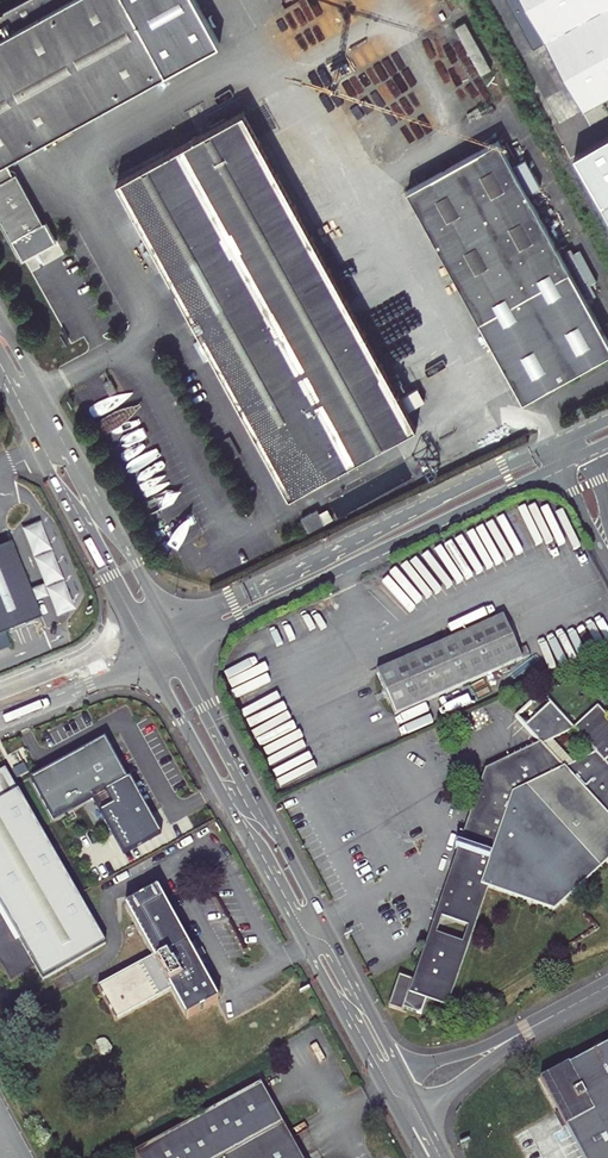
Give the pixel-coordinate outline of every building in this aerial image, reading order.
[(41,222),(14,173),(11,174),(4,160),(222,43),(198,0),(20,0),(0,11),(0,222),(10,240),(41,222)] [(533,45),(544,39),(583,110),(606,97),(607,101),(607,0),(507,0),(533,45)] [(480,75),(494,68),(469,18),(456,25),(480,75)] [(438,71),(455,106),(466,101),(471,113),(497,100),(485,76),(472,82),(445,26),(426,34),(434,51),(437,50),(445,68),(438,71)] [(296,81),(270,96),(274,103),(300,89),(296,81)] [(377,87),(378,89),(367,93),(370,101),(362,103),(364,110),(395,100),(389,83),(377,87)] [(403,101),(387,106),(391,122),(407,117),(403,101)] [(275,197),(287,190),(244,110),(118,180),(290,495),(404,432),(275,197)] [(407,190),(523,400),(607,353),(607,341),(527,194),(540,186),(525,159),(512,166),(498,139),(407,190)] [(416,425),(287,190),(275,197),(404,432),(416,425)] [(603,271),(592,277),(596,283),(607,278),(603,271)] [(317,508),(301,517),(309,531),(324,522),(317,508)] [(39,583),(26,588),(32,602),(46,597),(53,616),(72,608),(36,520),(17,528),(39,583)] [(39,620),(32,602),(26,588),(8,545),(0,548),(0,636),(39,620)] [(502,618),(375,674),(395,716),(521,660),(502,618)] [(488,776),(442,913),(468,921),(481,885),(487,887),(553,909),(607,859),(607,718),(597,707),(573,728),(548,701),(548,704),(524,727),(539,743),(543,748),(488,776)] [(31,780),(33,784),(72,762),(75,767),(107,750),(125,781),(91,800),(90,799),(53,820),(54,821),(128,780),(105,739),(31,780)] [(442,913),(488,776),(543,748),(539,743),(483,770),(427,937),(414,976),(420,978),(433,937),(460,946),(442,998),(427,993),(425,1001),(446,1008),(487,887),(481,885),(468,921),(442,913)] [(72,762),(33,784),(53,820),(90,799),(91,800),(125,781),(107,750),(75,767),(72,762)] [(0,772),(0,903),(42,979),(105,943),(6,768),(0,772)] [(185,1019),(218,1001),(200,969),(207,965),(202,957),(205,955),(201,948),(198,950),(194,941),(187,945),(157,889),(123,908),(152,958),(97,988),(115,1021),(171,992),(185,1019)] [(420,978),(414,976),(412,981),(398,975),(388,1006),(405,1012),(406,1009),(420,1014),(425,1001),(427,993),(442,998),(460,946),(433,937),(420,978)] [(539,1080),(555,1109),(552,1111),(559,1125),(562,1123),(581,1157),(607,1157),(607,1043),(539,1080)] [(259,1083),(134,1152),(137,1157),(300,1157),(259,1083)]
